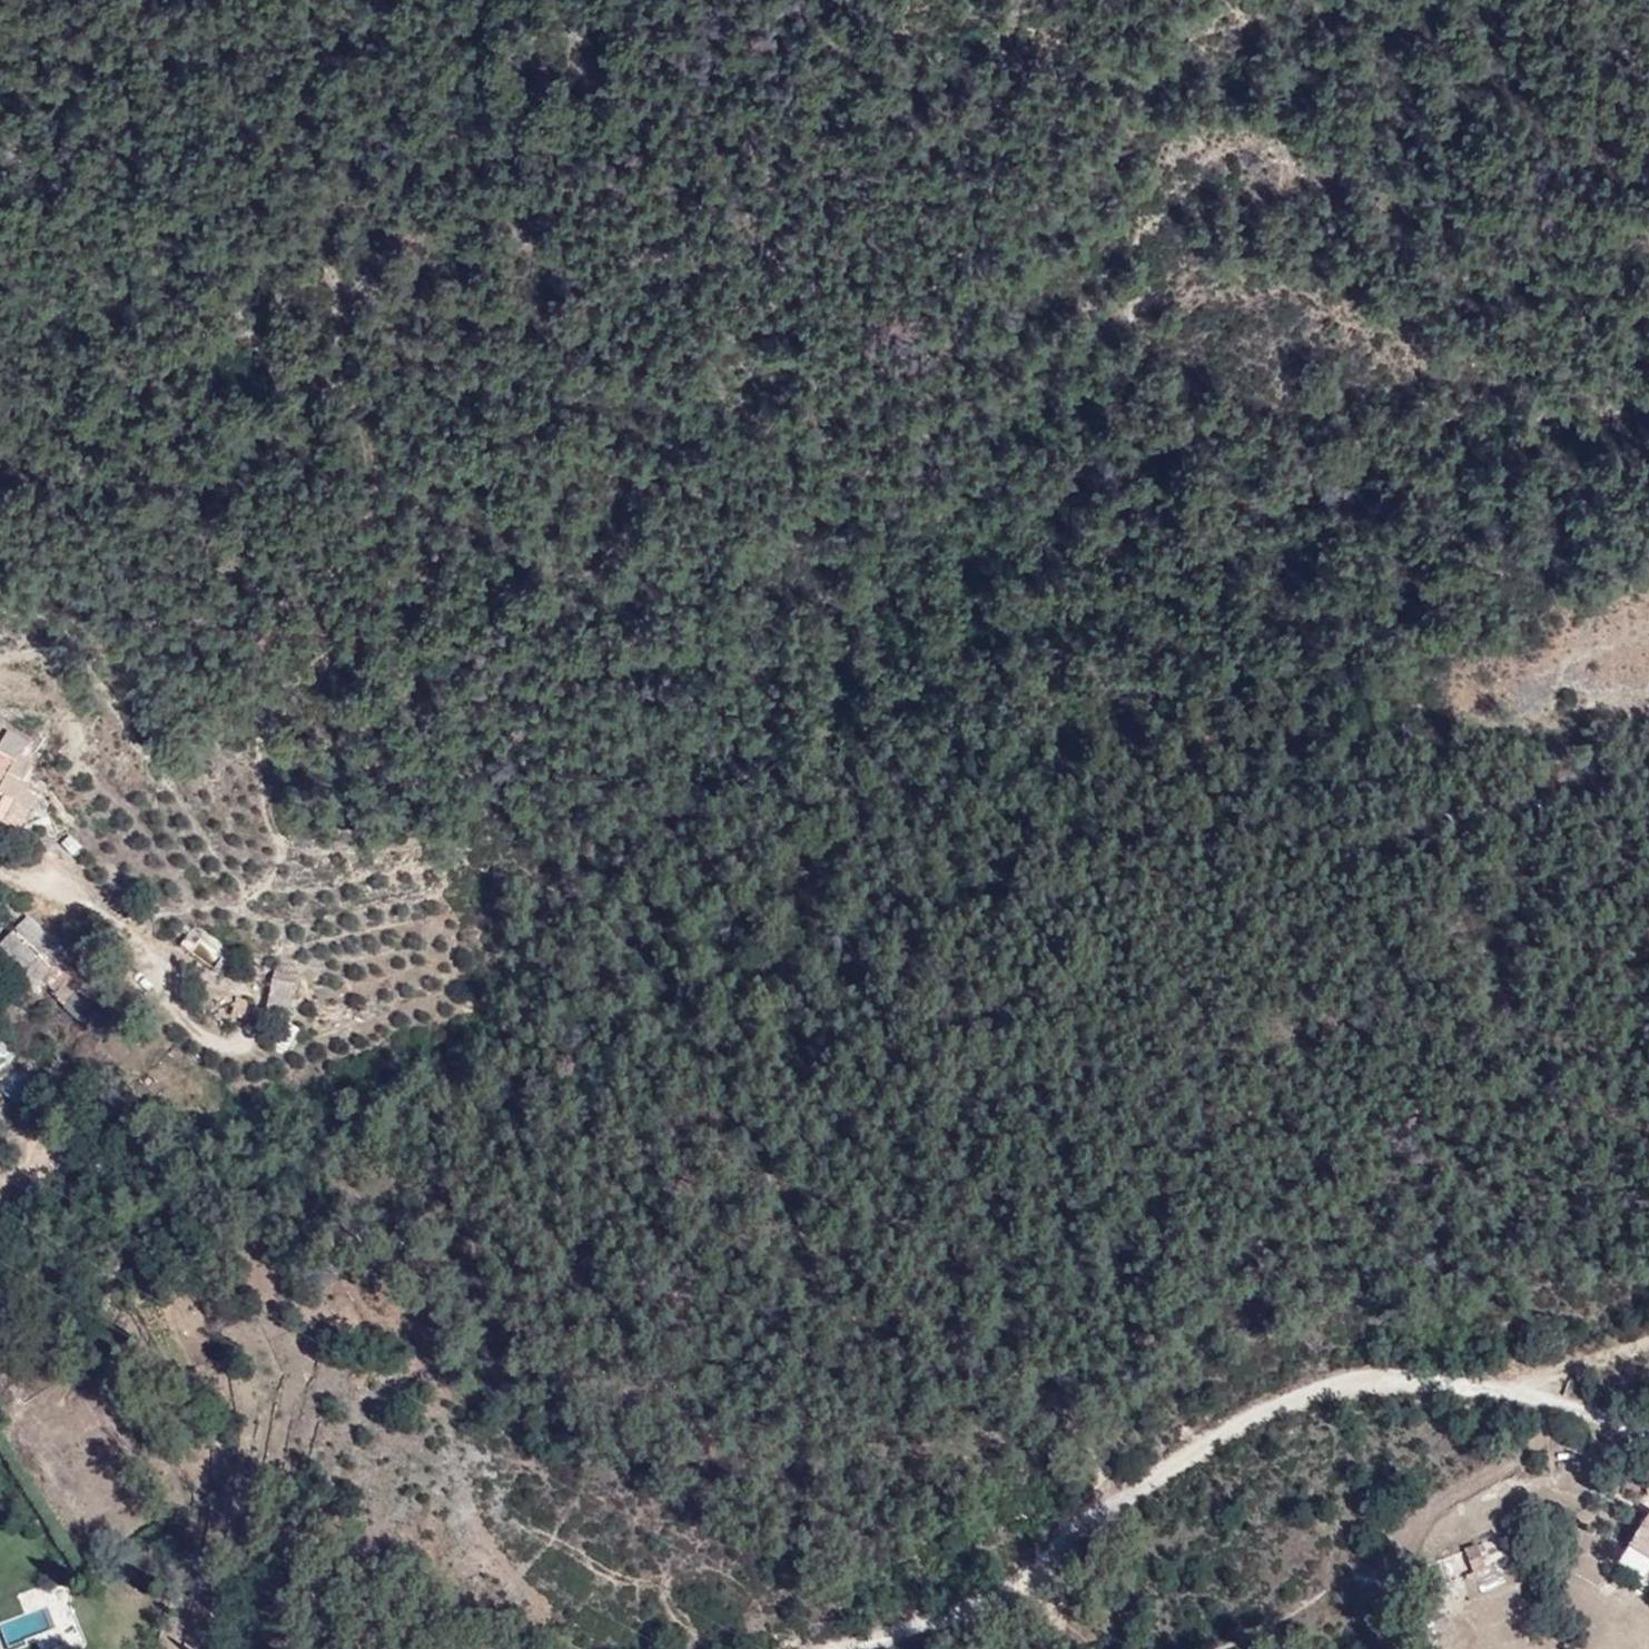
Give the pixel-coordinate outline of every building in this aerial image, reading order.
[(35,854),(50,766),(0,751),(0,839),(35,854)] [(32,992),(62,950),(25,923),(0,956),(0,969),(32,992)] [(187,934),(181,953),(217,965),(223,945),(187,934)] [(274,972),(266,1013),(293,1018),(300,977),(274,972)] [(1632,1495),(1598,1562),(1648,1584),(1648,1505),(1632,1495)] [(1490,1532),(1461,1546),(1474,1572),(1502,1558),(1490,1532)] [(1456,1551),(1434,1560),(1441,1579),(1464,1570),(1456,1551)]
